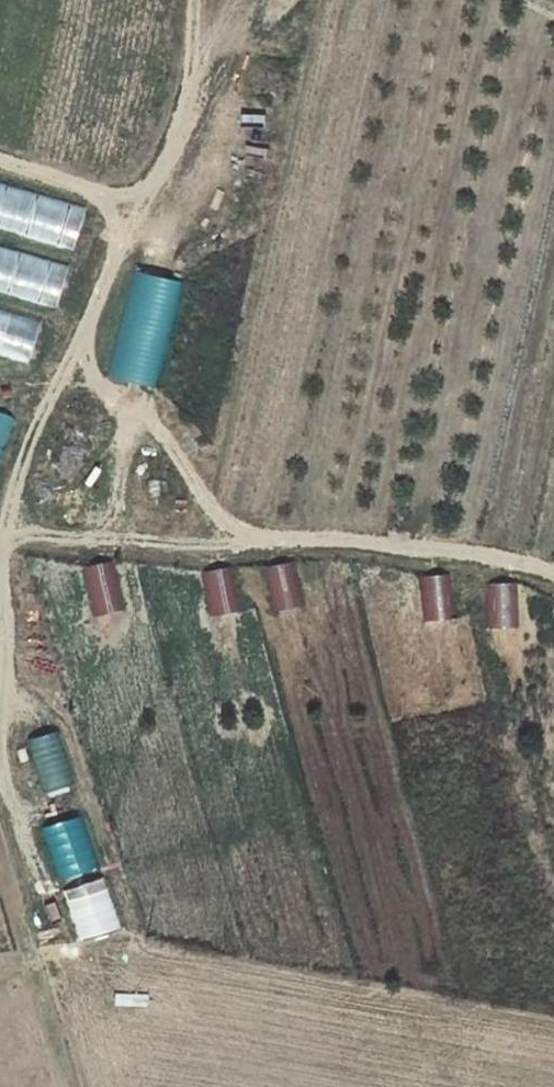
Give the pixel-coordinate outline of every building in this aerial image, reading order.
[(0,182),(0,228),(74,248),(85,204),(0,182)] [(58,301),(68,257),(0,242),(0,288),(58,301)] [(110,378),(157,386),(176,278),(129,270),(110,378)] [(39,320),(0,309),(0,351),(29,359),(39,320)] [(8,414),(0,412),(0,453),(8,414)] [(95,616),(129,606),(114,559),(80,570),(95,616)] [(274,611),(303,605),(294,562),(265,568),(274,611)] [(236,613),(234,568),(204,570),(206,614),(236,613)] [(421,576),(425,622),(455,619),(452,574),(421,576)] [(486,584),(489,629),(518,627),(516,583),(486,584)]
